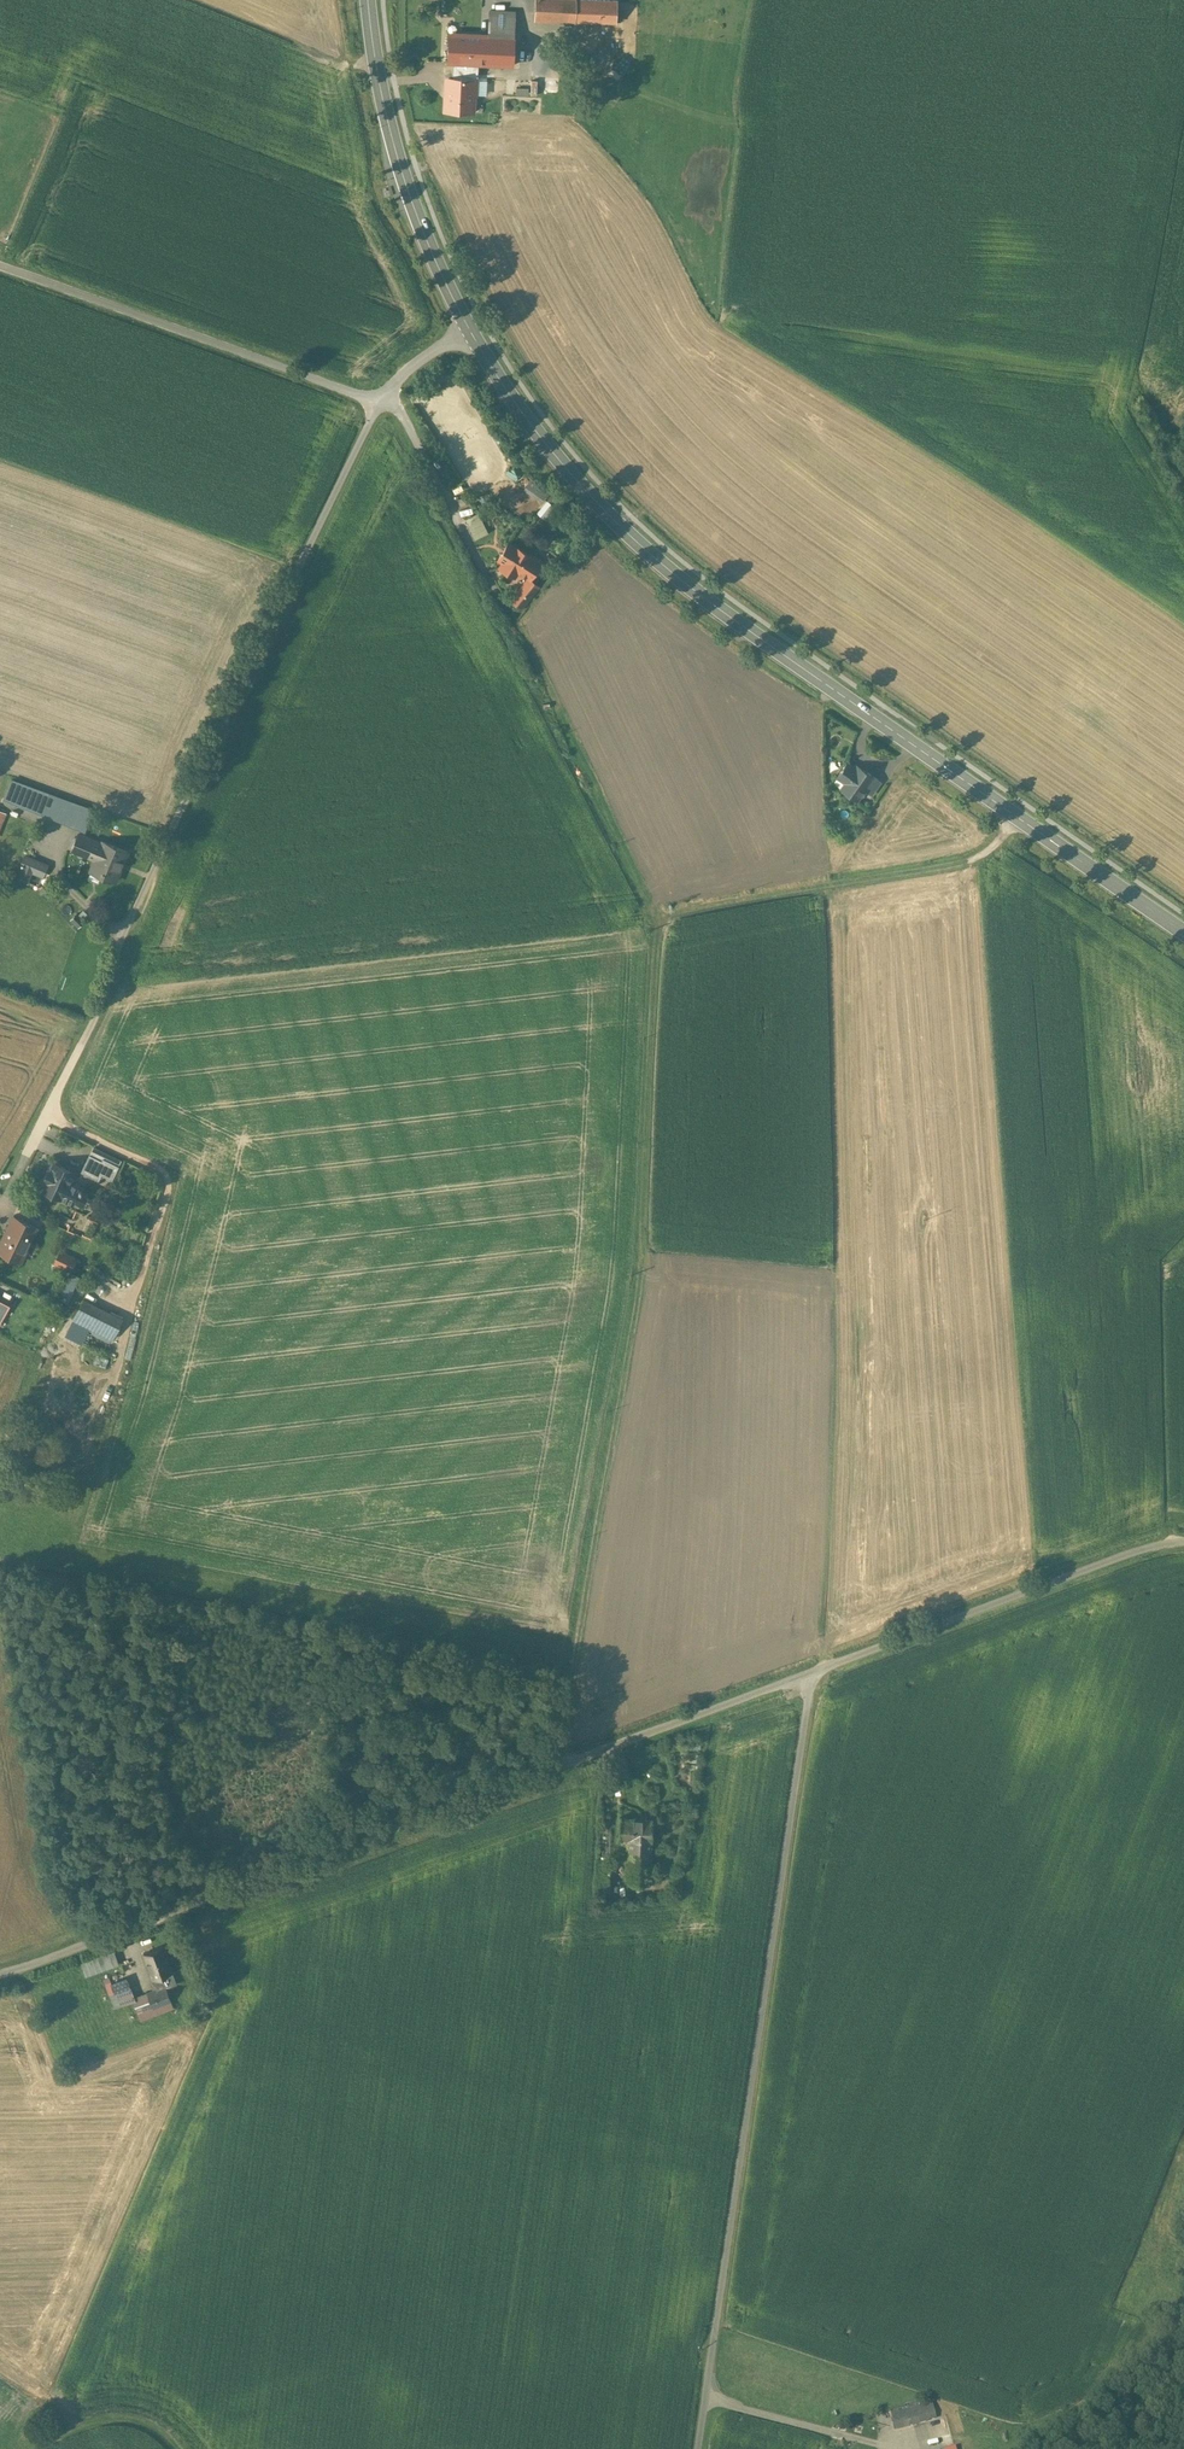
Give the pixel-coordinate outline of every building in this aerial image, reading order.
[(535,19),(547,20),(548,0),(535,0),(535,19)] [(547,20),(575,21),(575,20),(576,0),(548,0),(547,20)] [(616,0),(576,0),(575,20),(617,22),(618,0),(616,0)] [(516,12),(483,11),(482,34),(515,36),(516,12)] [(482,34),(449,33),(448,62),(453,62),(470,63),(513,65),(515,36),(482,34)] [(470,63),(453,62),(452,78),(449,77),(448,98),(446,98),(445,110),(473,111),(474,95),(477,95),(477,79),(469,78),(470,63)] [(547,502),(554,491),(533,477),(525,488),(547,502)] [(539,513),(549,518),(556,504),(547,499),(539,513)] [(467,517),(476,538),(490,532),(481,511),(467,517)] [(528,554),(509,542),(498,559),(503,562),(499,567),(514,576),(518,571),(528,578),(530,578),(541,559),(529,552),(528,554)] [(528,578),(511,599),(521,607),(538,586),(528,578)] [(880,781),(858,765),(855,769),(846,762),(837,776),(846,782),(841,790),(856,800),(864,789),(871,794),(880,781)] [(50,793),(11,780),(4,798),(42,813),(50,793)] [(94,810),(50,793),(42,813),(71,825),(71,824),(78,808),(92,814),(94,810)] [(92,814),(78,808),(71,824),(86,830),(92,814)] [(102,843),(78,833),(72,849),(95,859),(90,870),(115,881),(128,851),(103,841),(102,843)] [(47,865),(24,855),(20,865),(24,867),(19,878),(27,881),(32,870),(43,875),(47,865)] [(77,913),(71,919),(78,927),(85,920),(77,913)] [(102,1160),(89,1154),(85,1162),(103,1171),(101,1174),(112,1179),(119,1166),(103,1158),(102,1160)] [(73,1171),(64,1167),(65,1167),(54,1162),(50,1169),(48,1168),(44,1178),(46,1179),(42,1188),(62,1197),(62,1196),(75,1203),(82,1187),(69,1181),(73,1171)] [(103,1171),(85,1162),(81,1171),(99,1179),(101,1174),(103,1171)] [(13,1215),(0,1243),(0,1251),(21,1261),(37,1226),(13,1215)] [(76,1258),(60,1251),(55,1262),(70,1269),(76,1258)] [(116,1315),(84,1299),(74,1318),(93,1328),(94,1328),(107,1334),(116,1315)] [(652,1819),(621,1818),(620,1838),(630,1838),(628,1878),(648,1881),(650,1839),(651,1839),(652,1819)] [(163,1945),(143,1953),(155,1984),(151,1985),(153,1990),(166,1986),(176,1982),(163,1945)] [(126,1978),(111,1983),(115,1992),(110,1994),(115,2007),(134,2000),(141,2019),(174,2007),(166,1986),(153,1990),(147,1992),(148,1993),(134,1998),(126,1978)] [(923,2405),(898,2412),(900,2418),(902,2417),(904,2426),(927,2420),(923,2405)]
